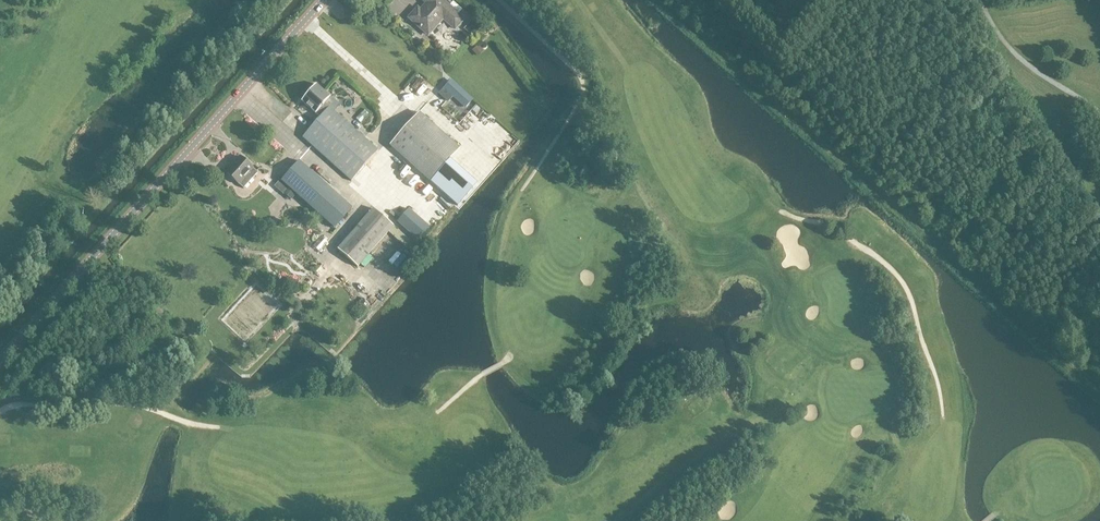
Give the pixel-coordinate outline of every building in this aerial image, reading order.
[(408,18),(429,37),(443,21),(455,31),(466,20),(444,0),(424,0),(422,2),(425,4),(421,9),(418,7),(408,18)] [(466,29),(475,34),(480,24),(472,19),(466,29)] [(482,45),(474,47),(476,55),(484,52),(482,45)] [(450,106),(459,96),(443,82),(434,92),(450,106)] [(378,151),(334,112),(340,105),(331,97),(317,84),(302,101),(320,118),(303,137),(352,181),(378,151)] [(361,123),(370,114),(365,110),(356,118),(361,123)] [(431,182),(460,149),(419,113),(390,145),(431,182)] [(239,184),(253,168),(240,157),(226,173),(239,184)] [(278,186),(284,191),(293,200),(298,195),(313,209),(309,213),(330,231),(334,227),(334,228),(352,208),(300,161),(282,181),(282,182),(278,186)] [(475,187),(448,163),(431,182),(457,206),(458,206),(475,187)] [(394,226),(393,225),(374,209),(338,250),(358,267),(394,226)] [(429,227),(409,209),(397,222),(417,240),(429,227)]
